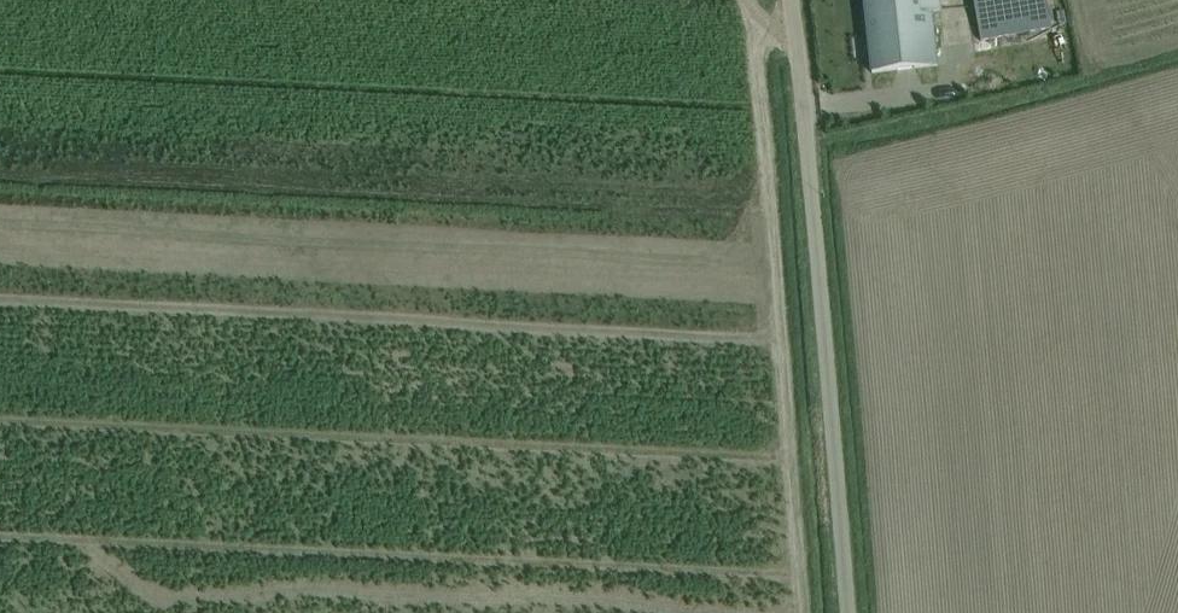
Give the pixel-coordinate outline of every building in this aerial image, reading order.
[(871,73),(936,66),(930,13),(939,11),(937,0),(863,0),(871,73)] [(1044,0),(972,0),(979,40),(1049,27),(1044,0)]
